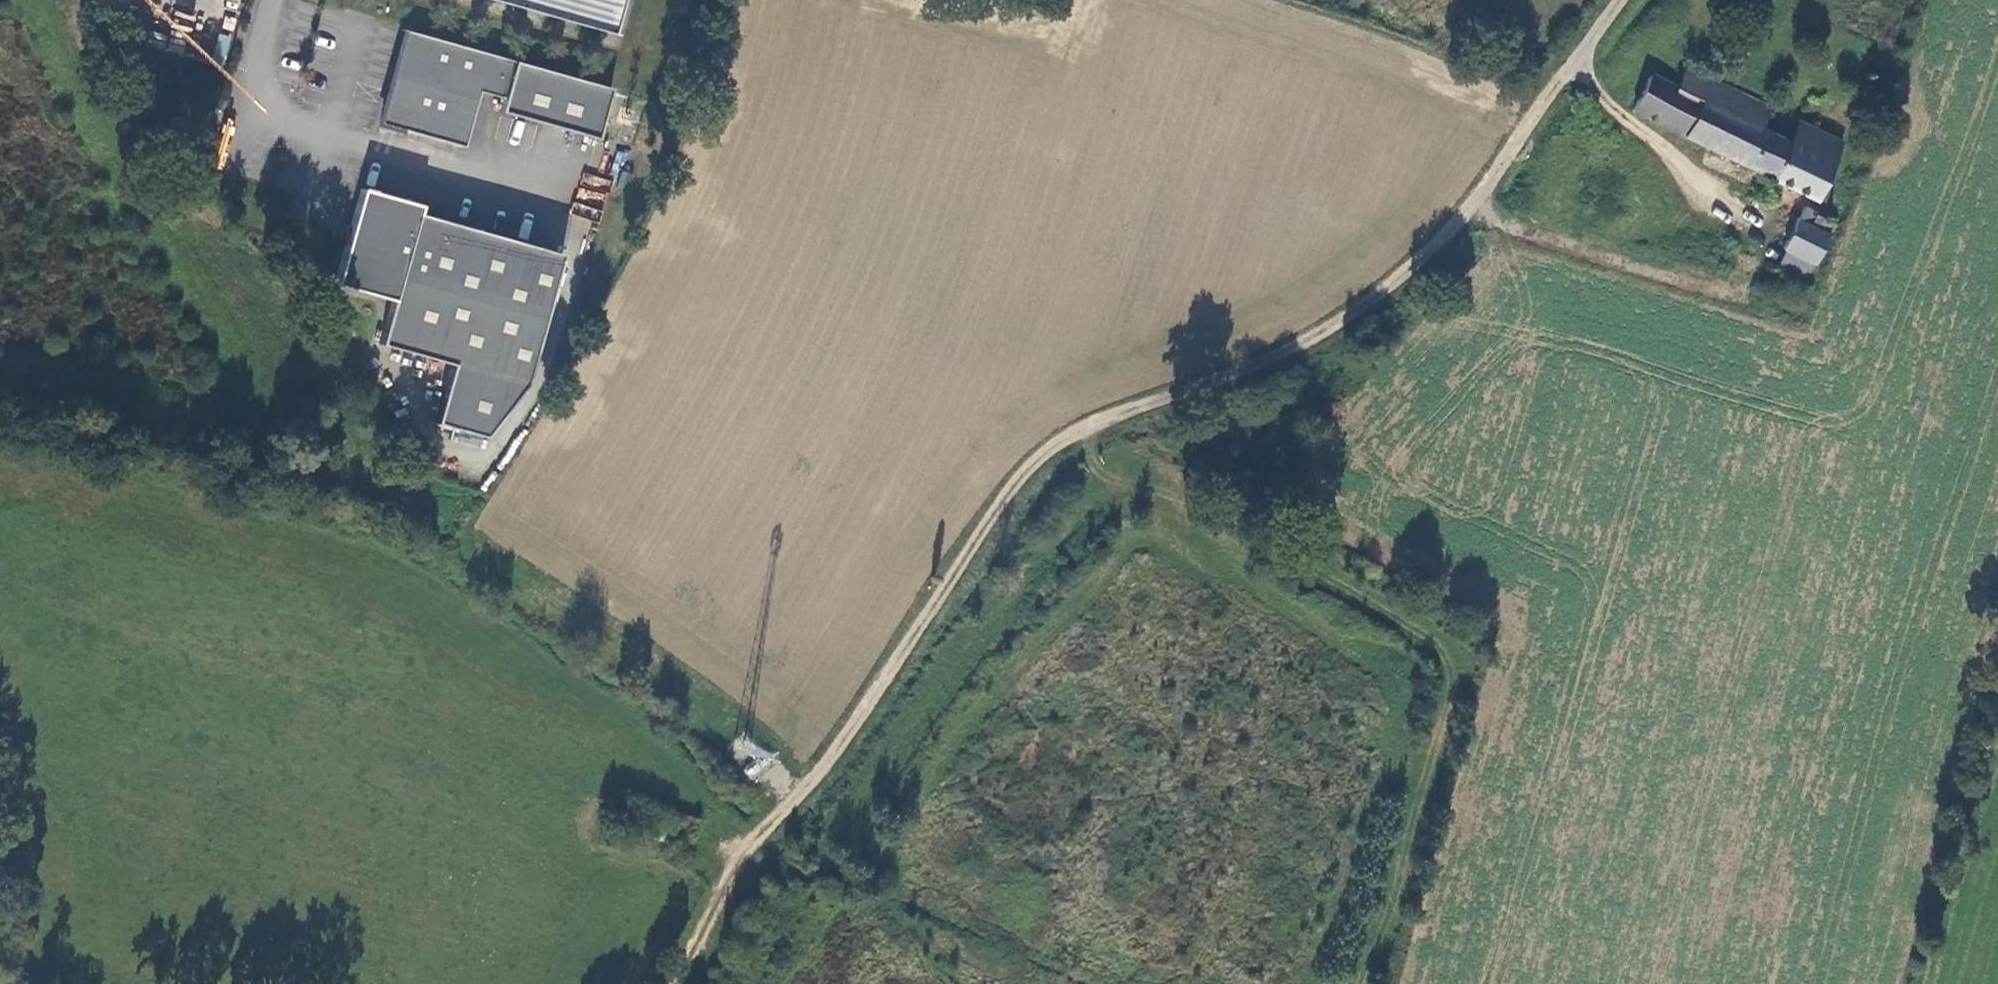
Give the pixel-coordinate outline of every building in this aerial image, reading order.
[(613,32),(622,0),(502,0),(613,32)] [(408,30),(382,121),(466,145),(481,90),(506,96),(502,110),(600,137),(614,86),(408,30)] [(1632,109),(1761,181),(1765,182),(1786,143),(1757,129),(1767,109),(1685,68),(1676,90),(1644,79),(1632,109)] [(1813,205),(1829,178),(1848,141),(1800,118),(1786,143),(1765,182),(1813,205)] [(424,204),(364,187),(353,226),(358,228),(356,238),(354,237),(348,243),(342,241),(331,280),(388,297),(375,341),(447,361),(431,419),(431,422),(494,440),(528,384),(565,253),(448,220),(421,212),(424,204)] [(1791,221),(1773,265),(1805,279),(1818,250),(1813,248),(1818,238),(1803,232),(1806,227),(1791,221)]
